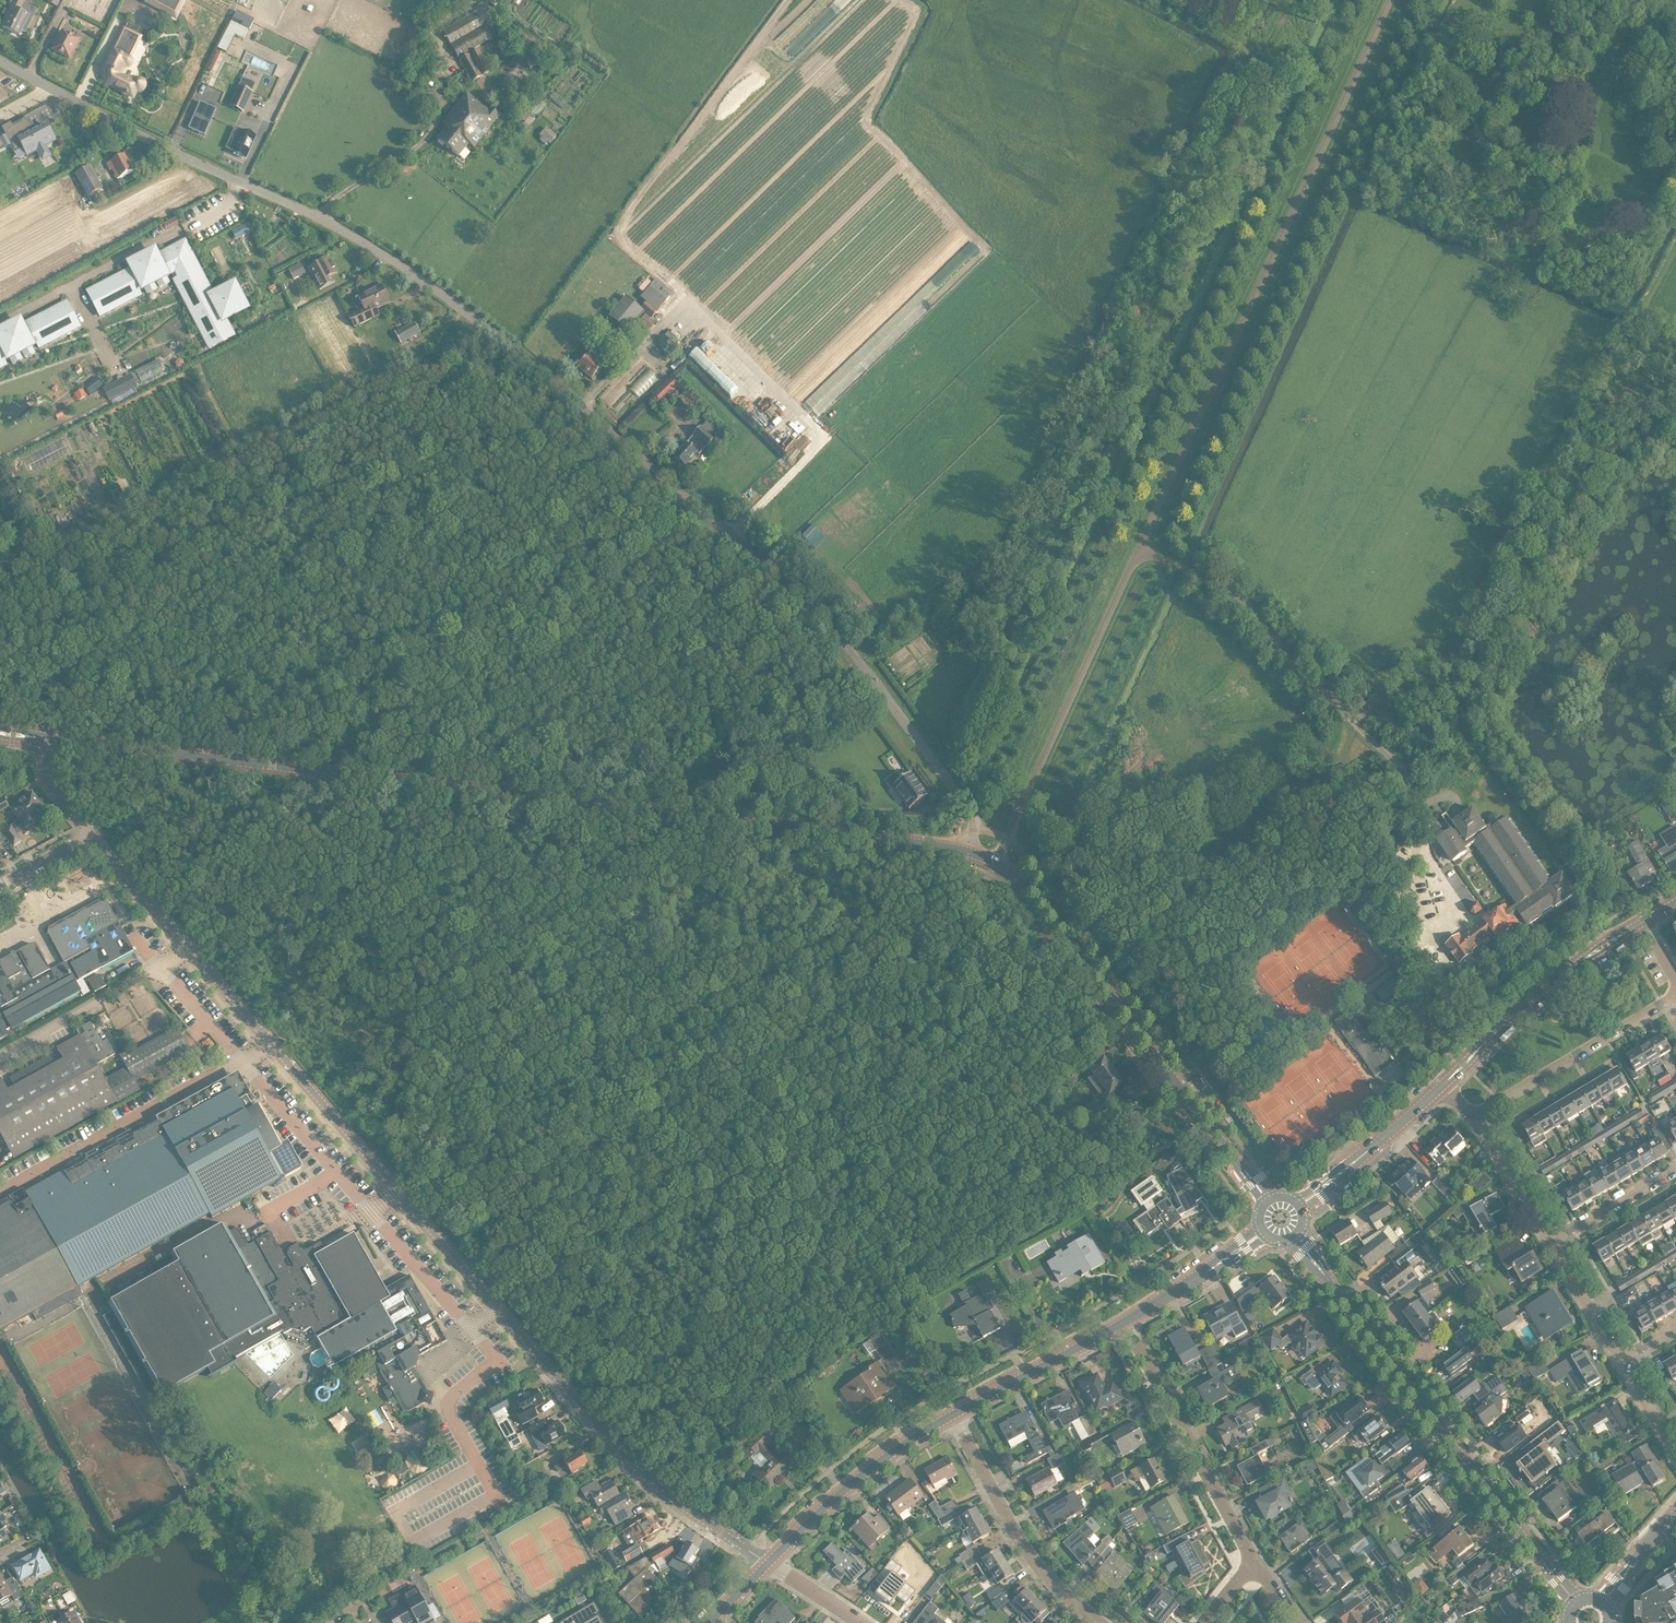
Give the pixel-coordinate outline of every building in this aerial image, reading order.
[(18,34),(22,28),(24,29),(34,10),(24,5),(24,4),(25,2),(21,0),(11,0),(8,5),(11,7),(2,26),(18,34)] [(148,1),(168,11),(171,5),(178,9),(183,0),(148,0),(148,1)] [(440,17),(449,11),(443,0),(442,0),(436,3),(440,10),(439,11),(438,10),(436,11),(440,17)] [(458,57),(492,38),(476,11),(443,30),(458,57)] [(248,29),(231,20),(226,30),(243,38),(248,29)] [(148,42),(151,35),(127,23),(123,30),(138,37),(148,42)] [(60,28),(50,48),(69,58),(79,39),(60,28)] [(128,57),(138,37),(123,30),(104,68),(109,70),(108,73),(109,76),(111,78),(114,79),(111,84),(111,85),(123,91),(123,92),(128,95),(129,94),(132,96),(136,89),(137,89),(138,89),(139,89),(140,89),(141,89),(141,88),(142,88),(143,86),(144,85),(144,84),(144,83),(143,82),(143,81),(142,80),(141,79),(140,78),(139,78),(138,78),(137,78),(135,79),(134,80),(133,80),(133,81),(133,82),(119,75),(124,65),(124,66),(125,66),(126,66),(127,66),(127,65),(128,65),(129,65),(129,64),(130,64),(130,63),(130,62),(130,61),(130,60),(130,59),(129,59),(129,58),(128,58),(128,57)] [(213,69),(221,50),(216,48),(208,67),(213,69)] [(491,71),(478,49),(457,60),(458,61),(460,60),(465,69),(463,70),(464,71),(466,70),(471,80),(470,81),(470,82),(472,81),(491,71)] [(523,56),(530,67),(541,61),(534,49),(523,56)] [(229,106),(241,111),(250,91),(238,86),(229,106)] [(474,146),(500,114),(491,106),(488,110),(467,92),(466,92),(442,122),(447,126),(437,139),(458,156),(468,143),(473,146),(474,146)] [(537,116),(545,106),(535,97),(527,107),(527,108),(519,117),(525,122),(532,112),(537,116)] [(200,101),(189,128),(204,134),(215,108),(200,101)] [(47,149),(45,146),(45,145),(54,140),(51,133),(48,128),(48,127),(46,123),(42,126),(36,129),(32,131),(25,118),(18,121),(12,124),(11,122),(1,127),(5,134),(0,137),(0,148),(10,143),(14,151),(23,146),(24,147),(27,154),(37,149),(37,150),(39,154),(47,149)] [(244,157),(245,158),(255,136),(235,127),(226,147),(234,151),(233,153),(239,155),(239,157),(242,158),(244,157)] [(550,144),(553,140),(556,136),(546,127),(539,135),(541,137),(540,139),(545,144),(547,142),(550,144)] [(109,169),(111,168),(117,179),(133,170),(124,154),(106,163),(109,169)] [(88,196),(102,188),(89,165),(75,173),(88,196)] [(167,230),(181,223),(177,215),(163,223),(167,230)] [(236,239),(248,232),(244,224),(231,230),(236,239)] [(158,255),(158,254),(151,258),(147,260),(144,261),(155,282),(156,281),(159,287),(169,282),(166,276),(168,275),(168,274),(171,272),(171,273),(175,271),(178,277),(174,279),(184,298),(194,293),(198,290),(208,285),(184,240),(160,253),(161,254),(158,255)] [(308,268),(319,289),(334,281),(331,276),(337,273),(329,257),(308,268)] [(142,289),(144,287),(147,293),(156,288),(153,283),(155,282),(144,261),(142,263),(138,265),(131,268),(132,269),(129,271),(128,270),(88,291),(87,291),(100,315),(141,294),(138,289),(141,288),(142,289)] [(293,277),(306,271),(301,261),(288,267),(293,277)] [(657,322),(659,320),(653,315),(672,292),(655,277),(641,295),(647,300),(640,309),(644,312),(651,318),(657,322)] [(648,278),(639,287),(643,291),(651,282),(648,278)] [(209,296),(189,307),(190,309),(189,309),(193,318),(194,317),(195,320),(195,321),(199,330),(200,329),(201,332),(225,319),(248,308),(234,282),(209,295),(209,296)] [(370,310),(388,302),(380,285),(359,295),(365,307),(357,311),(359,315),(351,319),(354,326),(374,317),(370,310)] [(644,312),(640,309),(625,296),(608,316),(627,332),(644,312)] [(25,357),(34,352),(31,346),(34,345),(33,344),(36,343),(38,347),(79,326),(66,302),(26,323),(26,324),(23,325),(23,324),(16,328),(12,330),(10,331),(20,352),(22,351),(25,357)] [(650,319),(644,314),(635,325),(639,329),(640,328),(646,333),(653,324),(654,325),(657,322),(651,318),(650,319)] [(225,319),(201,332),(209,347),(233,335),(225,319)] [(401,343),(420,332),(413,320),(394,331),(401,343)] [(6,364),(4,359),(7,358),(7,359),(9,358),(12,363),(22,358),(19,353),(20,352),(10,331),(7,333),(4,335),(0,336),(0,367),(6,364)] [(597,353),(599,351),(603,347),(596,341),(591,348),(597,353)] [(591,378),(603,364),(589,352),(577,366),(591,378)] [(158,357),(135,370),(142,382),(165,369),(158,357)] [(630,386),(639,395),(658,378),(649,369),(630,386)] [(661,402),(680,384),(672,375),(652,393),(661,402)] [(132,376),(104,390),(109,399),(137,385),(132,376)] [(711,441),(698,429),(674,457),(675,458),(674,459),(679,462),(680,462),(684,466),(696,452),(698,454),(705,447),(711,441)] [(893,786),(908,807),(907,808),(908,808),(927,795),(927,794),(926,794),(910,773),(911,772),(910,772),(891,785),(892,786),(893,786)] [(10,808),(18,819),(40,802),(31,791),(10,808)] [(10,807),(5,799),(0,802),(0,813),(10,807)] [(30,824),(47,811),(40,802),(18,819),(19,819),(3,831),(7,837),(14,846),(21,840),(13,829),(21,822),(25,827),(30,823),(30,824)] [(1483,829),(1468,810),(1444,828),(1448,832),(1435,842),(1451,863),(1464,853),(1462,851),(1473,843),(1518,903),(1509,909),(1504,904),(1502,905),(1497,909),(1483,920),(1461,937),(1459,934),(1445,945),(1451,952),(1450,952),(1453,955),(1459,962),(1472,952),(1471,950),(1493,933),(1499,941),(1520,925),(1516,920),(1521,917),(1525,923),(1553,904),(1556,907),(1576,893),(1562,873),(1552,880),(1507,819),(1503,822),(1500,819),(1498,817),(1494,816),(1490,816),(1487,818),(1485,821),(1485,824),(1486,827),(1483,829)] [(878,812),(878,821),(908,823),(909,814),(878,812)] [(1675,865),(1675,827),(1675,825),(1660,834),(1670,850),(1661,855),(1665,861),(1664,862),(1665,864),(1666,863),(1669,869),(1675,865)] [(1637,840),(1627,846),(1638,866),(1628,872),(1632,879),(1633,881),(1634,880),(1638,888),(1653,879),(1648,871),(1653,867),(1637,840)] [(100,968),(134,950),(119,923),(118,921),(106,900),(101,898),(49,927),(47,932),(63,962),(50,969),(36,945),(31,943),(0,960),(0,966),(2,970),(0,971),(0,1039),(7,1034),(4,1028),(10,1025),(11,1028),(12,1028),(12,1027),(12,1026),(27,1018),(28,1018),(29,1019),(29,1018),(29,1017),(44,1009),(45,1009),(46,1009),(46,1008),(61,999),(61,1000),(62,999),(62,1000),(63,1000),(63,999),(63,998),(78,990),(79,990),(80,991),(80,990),(75,981),(100,968)] [(1475,914),(1482,910),(1477,901),(1469,906),(1469,910),(1471,912),(1475,914)] [(1485,961),(1493,955),(1484,943),(1476,949),(1485,961)] [(94,992),(106,986),(100,974),(88,980),(94,992)] [(1652,975),(1646,978),(1652,989),(1657,987),(1652,975)] [(119,1001),(125,997),(121,991),(115,995),(119,1001)] [(1364,1032),(1351,1015),(1350,1016),(1351,1016),(1350,1016),(1338,1026),(1344,1033),(1343,1034),(1355,1050),(1356,1050),(1363,1058),(1369,1067),(1368,1067),(1375,1076),(1394,1062),(1376,1038),(1372,1042),(1369,1038),(1364,1032)] [(2,1137),(14,1157),(116,1101),(117,1103),(140,1090),(134,1079),(133,1079),(128,1069),(127,1068),(104,1081),(95,1064),(115,1053),(107,1039),(102,1042),(94,1029),(94,1026),(92,1024),(90,1022),(76,1030),(79,1035),(65,1043),(65,1044),(57,1048),(64,1059),(55,1064),(51,1057),(11,1080),(14,1087),(7,1091),(1,1079),(0,1080),(0,1138),(2,1137)] [(1285,1036),(1291,1032),(1284,1023),(1279,1028),(1285,1036)] [(1374,1024),(1364,1032),(1369,1038),(1379,1030),(1374,1024)] [(121,1058),(127,1068),(128,1069),(133,1079),(134,1079),(188,1049),(177,1029),(130,1055),(129,1053),(121,1058)] [(1671,1050),(1662,1034),(1650,1041),(1659,1057),(1671,1050)] [(1296,1052),(1303,1047),(1295,1036),(1288,1042),(1296,1052)] [(1650,1041),(1638,1048),(1647,1064),(1659,1057),(1650,1041)] [(1082,1059),(1086,1064),(1089,1062),(1092,1066),(1090,1068),(1094,1075),(1091,1077),(1096,1083),(1094,1085),(1103,1097),(1108,1093),(1109,1094),(1110,1093),(1111,1094),(1117,1090),(1116,1088),(1122,1083),(1114,1073),(1115,1072),(1111,1067),(1111,1068),(1103,1058),(1101,1060),(1097,1056),(1103,1052),(1104,1052),(1099,1046),(1098,1046),(1099,1047),(1082,1059)] [(1638,1076),(1635,1071),(1647,1064),(1638,1048),(1626,1056),(1631,1065),(1626,1067),(1633,1079),(1638,1076)] [(1615,1091),(1626,1084),(1617,1068),(1605,1076),(1615,1091)] [(1605,1076),(1593,1083),(1603,1098),(1615,1091),(1605,1076)] [(101,1150),(100,1150),(100,1151),(99,1151),(99,1152),(98,1153),(98,1154),(98,1155),(97,1155),(97,1154),(96,1154),(95,1154),(94,1154),(93,1155),(92,1156),(93,1157),(93,1158),(92,1158),(91,1158),(90,1157),(89,1157),(88,1157),(87,1157),(86,1158),(86,1157),(85,1158),(71,1166),(70,1166),(70,1167),(56,1175),(56,1174),(55,1175),(41,1183),(40,1183),(39,1183),(40,1184),(31,1189),(30,1188),(29,1189),(30,1189),(26,1191),(25,1191),(25,1192),(10,1200),(9,1196),(8,1197),(0,1202),(0,1329),(1,1329),(1,1330),(2,1329),(16,1321),(17,1321),(17,1320),(31,1312),(32,1313),(32,1312),(36,1320),(82,1294),(80,1290),(82,1289),(83,1292),(86,1290),(83,1285),(84,1284),(83,1283),(92,1278),(93,1279),(94,1279),(93,1278),(107,1270),(108,1271),(109,1270),(108,1269),(123,1261),(123,1262),(124,1262),(124,1261),(138,1253),(138,1254),(139,1253),(139,1252),(153,1245),(154,1245),(155,1245),(154,1244),(168,1236),(169,1237),(170,1236),(169,1236),(184,1228),(185,1228),(185,1227),(199,1219),(200,1220),(201,1219),(200,1219),(209,1213),(212,1218),(213,1217),(212,1216),(221,1212),(222,1212),(222,1211),(231,1206),(231,1207),(232,1206),(241,1201),(241,1202),(242,1201),(242,1200),(250,1195),(251,1196),(252,1195),(251,1195),(260,1190),(261,1191),(262,1190),(261,1189),(270,1184),(271,1185),(272,1185),(271,1184),(280,1179),(281,1179),(282,1179),(281,1178),(300,1168),(287,1143),(282,1146),(259,1106),(254,1109),(249,1102),(252,1099),(248,1094),(243,1084),(241,1082),(240,1080),(237,1079),(234,1078),(227,1080),(158,1118),(157,1119),(148,1124),(147,1123),(146,1124),(147,1124),(132,1132),(131,1132),(131,1133),(130,1134),(130,1135),(129,1136),(130,1136),(130,1137),(130,1138),(126,1140),(126,1139),(125,1139),(125,1138),(124,1138),(123,1138),(122,1138),(121,1138),(117,1141),(117,1140),(116,1141),(102,1149),(101,1149),(101,1150)] [(1675,1087),(1675,1085),(1673,1080),(1667,1084),(1671,1090),(1675,1087)] [(1593,1083),(1581,1090),(1591,1105),(1603,1098),(1593,1083)] [(1665,1094),(1671,1090),(1667,1084),(1661,1088),(1665,1094)] [(1659,1097),(1665,1094),(1661,1088),(1655,1091),(1659,1097)] [(1581,1090),(1569,1097),(1579,1113),(1591,1105),(1581,1090)] [(1653,1101),(1659,1097),(1655,1091),(1649,1095),(1653,1101)] [(1569,1097),(1557,1104),(1567,1120),(1579,1113),(1569,1097)] [(1567,1120),(1557,1104),(1546,1111),(1555,1127),(1562,1122),(1565,1126),(1569,1124),(1567,1120)] [(1638,1117),(1644,1114),(1641,1108),(1634,1111),(1638,1117)] [(1543,1134),(1555,1127),(1546,1111),(1534,1118),(1543,1134)] [(1632,1121),(1638,1117),(1634,1111),(1628,1115),(1632,1121)] [(1626,1125),(1632,1121),(1628,1115),(1622,1118),(1626,1125)] [(1530,1149),(1547,1139),(1543,1134),(1534,1118),(1529,1121),(1528,1119),(1518,1125),(1524,1135),(1527,1134),(1531,1141),(1527,1144),(1530,1149)] [(1620,1128),(1626,1125),(1622,1118),(1616,1122),(1620,1128)] [(1675,1140),(1675,1119),(1667,1125),(1675,1140)] [(1614,1132),(1620,1128),(1616,1122),(1610,1125),(1614,1132)] [(1601,1123),(1589,1129),(1593,1135),(1604,1129),(1601,1123)] [(1608,1135),(1614,1132),(1610,1125),(1604,1129),(1608,1135)] [(1652,1141),(1646,1144),(1656,1160),(1668,1153),(1661,1142),(1666,1140),(1657,1126),(1651,1129),(1654,1135),(1650,1137),(1652,1141)] [(1466,1143),(1450,1127),(1449,1128),(1449,1127),(1444,1132),(1445,1132),(1438,1139),(1435,1136),(1434,1137),(1434,1136),(1429,1141),(1422,1148),(1439,1165),(1440,1167),(1446,1161),(1445,1159),(1444,1158),(1450,1152),(1453,1155),(1466,1143)] [(1602,1139),(1608,1135),(1604,1129),(1598,1132),(1602,1139)] [(1596,1142),(1602,1139),(1598,1132),(1592,1136),(1596,1142)] [(1590,1146),(1596,1142),(1592,1136),(1586,1139),(1590,1146)] [(1580,1143),(1584,1150),(1590,1146),(1586,1139),(1580,1143)] [(1579,1153),(1584,1150),(1580,1143),(1575,1146),(1579,1153)] [(1644,1167),(1656,1160),(1646,1144),(1634,1152),(1644,1167)] [(1572,1157),(1579,1153),(1575,1146),(1568,1150),(1572,1157)] [(1567,1160),(1572,1157),(1568,1150),(1563,1153),(1567,1160)] [(1632,1175),(1644,1167),(1634,1152),(1622,1159),(1632,1175)] [(1561,1164),(1567,1160),(1563,1153),(1557,1157),(1561,1164)] [(1555,1167),(1561,1164),(1557,1157),(1551,1160),(1555,1167)] [(1405,1194),(1417,1183),(1423,1188),(1431,1181),(1411,1159),(1397,1172),(1396,1171),(1389,1178),(1390,1179),(1387,1181),(1391,1185),(1394,1183),(1405,1194)] [(1620,1182),(1632,1175),(1622,1159),(1611,1166),(1620,1182)] [(1543,1174),(1555,1167),(1551,1160),(1539,1167),(1543,1174)] [(1193,1185),(1179,1165),(1173,1169),(1175,1173),(1170,1177),(1172,1180),(1171,1180),(1179,1195),(1177,1196),(1176,1195),(1176,1196),(1184,1213),(1185,1212),(1183,1210),(1194,1202),(1196,1207),(1197,1206),(1195,1202),(1196,1201),(1199,1199),(1190,1186),(1192,1185),(1193,1185)] [(1608,1189),(1620,1182),(1611,1166),(1599,1173),(1608,1189)] [(1608,1189),(1599,1173),(1595,1168),(1583,1175),(1587,1180),(1596,1196),(1608,1189)] [(1479,1189),(1492,1182),(1484,1173),(1472,1183),(1479,1189)] [(1446,1198),(1452,1192),(1438,1177),(1432,1182),(1446,1198)] [(1167,1229),(1181,1219),(1166,1198),(1155,1206),(1151,1200),(1162,1192),(1153,1178),(1134,1192),(1143,1204),(1147,1210),(1147,1211),(1136,1219),(1140,1225),(1141,1225),(1147,1234),(1159,1226),(1158,1225),(1162,1222),(1167,1229)] [(1587,1180),(1575,1187),(1584,1203),(1596,1196),(1587,1180)] [(1572,1210),(1584,1203),(1575,1187),(1563,1194),(1572,1210)] [(1452,1210),(1456,1217),(1463,1213),(1478,1239),(1497,1227),(1491,1216),(1505,1207),(1497,1193),(1471,1208),(1466,1200),(1460,1203),(1452,1210)] [(1675,1218),(1675,1196),(1665,1203),(1675,1219),(1675,1218)] [(1384,1226),(1381,1220),(1393,1212),(1387,1202),(1367,1214),(1374,1224),(1375,1223),(1378,1229),(1384,1226)] [(1663,1226),(1675,1219),(1665,1203),(1653,1210),(1663,1226)] [(1653,1210),(1641,1217),(1651,1233),(1654,1238),(1654,1239),(1660,1236),(1661,1235),(1661,1233),(1661,1232),(1659,1228),(1663,1226),(1653,1210)] [(1654,1238),(1651,1233),(1641,1217),(1629,1224),(1639,1240),(1642,1245),(1654,1238)] [(1350,1221),(1350,1220),(1332,1231),(1340,1245),(1358,1234),(1354,1227),(1357,1225),(1354,1219),(1350,1221)] [(276,1242),(270,1232),(256,1240),(247,1245),(237,1227),(229,1231),(224,1224),(170,1254),(148,1267),(154,1277),(108,1303),(112,1311),(103,1316),(147,1393),(156,1388),(161,1395),(207,1369),(212,1376),(235,1363),(238,1361),(236,1357),(239,1355),(282,1331),(284,1334),(292,1329),(303,1332),(311,1327),(322,1346),(329,1360),(324,1363),(326,1366),(328,1370),(333,1367),(338,1376),(351,1368),(353,1362),(360,1364),(372,1357),(401,1340),(394,1328),(390,1330),(387,1324),(391,1322),(389,1318),(401,1312),(392,1296),(406,1288),(407,1288),(414,1284),(409,1274),(399,1280),(394,1283),(385,1288),(354,1234),(353,1233),(324,1250),(320,1243),(320,1242),(305,1250),(302,1245),(297,1244),(289,1248),(287,1254),(290,1257),(288,1260),(287,1261),(276,1242)] [(256,1237),(268,1230),(265,1224),(253,1231),(256,1237)] [(1399,1239),(1388,1224),(1362,1241),(1365,1246),(1357,1253),(1360,1257),(1361,1259),(1362,1259),(1368,1267),(1376,1261),(1382,1255),(1383,1256),(1387,1253),(1392,1260),(1409,1247),(1425,1235),(1421,1230),(1406,1242),(1402,1237),(1399,1239)] [(1629,1224),(1617,1231),(1627,1247),(1639,1240),(1629,1224)] [(1615,1254),(1627,1247),(1617,1231),(1605,1239),(1615,1254)] [(1055,1253),(1056,1256),(1047,1262),(1058,1282),(1080,1269),(1083,1275),(1104,1263),(1088,1234),(1075,1242),(1077,1245),(1063,1253),(1061,1250),(1055,1253)] [(1521,1281),(1542,1269),(1536,1260),(1535,1261),(1533,1256),(1536,1255),(1532,1249),(1525,1253),(1516,1238),(1496,1251),(1508,1271),(1507,1271),(1512,1278),(1517,1275),(1521,1281)] [(1603,1262),(1615,1254),(1605,1239),(1593,1246),(1603,1262)] [(1664,1256),(1670,1252),(1675,1249),(1675,1248),(1675,1246),(1673,1242),(1661,1249),(1664,1256)] [(1416,1276),(1407,1264),(1417,1257),(1409,1247),(1392,1260),(1398,1267),(1397,1268),(1391,1273),(1390,1272),(1379,1281),(1382,1285),(1382,1286),(1383,1288),(1384,1287),(1390,1296),(1398,1290),(1398,1289),(1404,1284),(1405,1285),(1416,1276)] [(1668,1262),(1674,1258),(1670,1252),(1664,1256),(1668,1262)] [(1662,1265),(1668,1262),(1664,1256),(1658,1259),(1662,1265)] [(1656,1269),(1662,1265),(1658,1259),(1652,1263),(1656,1269)] [(1456,1265),(1459,1270),(1465,1266),(1462,1261),(1456,1265)] [(1650,1272),(1656,1269),(1652,1263),(1647,1266),(1650,1272)] [(1644,1276),(1650,1272),(1647,1266),(1641,1270),(1644,1276)] [(1638,1280),(1644,1276),(1641,1270),(1635,1274),(1638,1280)] [(1632,1283),(1638,1280),(1635,1274),(1629,1277),(1632,1283)] [(1254,1286),(1236,1300),(1242,1312),(1251,1306),(1250,1305),(1254,1302),(1254,1301),(1263,1294),(1274,1308),(1280,1303),(1281,1304),(1283,1302),(1282,1301),(1288,1297),(1289,1296),(1284,1290),(1283,1288),(1279,1283),(1279,1284),(1273,1275),(1266,1280),(1258,1287),(1256,1289),(1254,1286)] [(1626,1287),(1632,1283),(1629,1277),(1623,1281),(1626,1287)] [(977,1285),(982,1296),(994,1289),(989,1278),(977,1285)] [(1421,1295),(1435,1287),(1431,1280),(1417,1288),(1421,1295)] [(1620,1290),(1626,1287),(1623,1281),(1616,1284),(1620,1290)] [(446,1340),(414,1284),(407,1288),(406,1288),(392,1296),(401,1312),(389,1318),(391,1322),(387,1324),(390,1330),(394,1328),(401,1340),(372,1357),(376,1363),(366,1369),(369,1376),(379,1370),(388,1385),(382,1389),(388,1400),(395,1397),(403,1411),(407,1412),(428,1400),(429,1396),(413,1367),(414,1366),(417,1357),(446,1340)] [(1634,1286),(1618,1295),(1624,1305),(1628,1303),(1629,1298),(1638,1292),(1634,1286)] [(1573,1320),(1556,1292),(1523,1312),(1540,1340),(1573,1320)] [(1675,1309),(1675,1303),(1670,1292),(1658,1299),(1667,1315),(1675,1309)] [(984,1302),(980,1295),(964,1303),(966,1306),(950,1314),(951,1317),(951,1320),(952,1320),(954,1326),(973,1321),(974,1321),(983,1337),(999,1328),(989,1311),(993,1308),(989,1300),(984,1302)] [(1413,1326),(1428,1314),(1433,1310),(1423,1297),(1418,1301),(1403,1312),(1413,1326)] [(1655,1322),(1667,1315),(1658,1299),(1646,1306),(1655,1322)] [(1396,1301),(1387,1305),(1389,1312),(1399,1307),(1396,1301)] [(1231,1304),(1206,1318),(1217,1338),(1233,1329),(1237,1337),(1248,1331),(1243,1320),(1241,1321),(1231,1304)] [(1500,1326),(1516,1316),(1510,1306),(1494,1316),(1500,1326)] [(1650,1325),(1655,1322),(1646,1306),(1641,1309),(1639,1307),(1632,1311),(1638,1321),(1635,1323),(1641,1333),(1651,1327),(1650,1325)] [(1438,1327),(1443,1324),(1433,1310),(1428,1314),(1413,1326),(1424,1339),(1438,1328),(1438,1327)] [(1317,1336),(1315,1334),(1316,1334),(1312,1329),(1306,1322),(1282,1340),(1273,1328),(1261,1338),(1271,1350),(1278,1344),(1281,1348),(1289,1342),(1293,1343),(1293,1346),(1295,1350),(1299,1350),(1300,1350),(1305,1357),(1323,1343),(1324,1339),(1321,1336),(1318,1335),(1317,1336)] [(1460,1348),(1473,1339),(1476,1337),(1467,1325),(1451,1337),(1460,1348)] [(1191,1361),(1201,1355),(1209,1369),(1221,1363),(1211,1344),(1197,1352),(1183,1327),(1167,1336),(1169,1336),(1176,1349),(1174,1350),(1183,1365),(1185,1364),(1186,1366),(1192,1363),(1191,1361)] [(850,1383),(839,1390),(854,1413),(866,1405),(865,1404),(882,1393),(882,1394),(895,1386),(880,1363),(884,1360),(886,1363),(896,1357),(880,1332),(861,1345),(867,1355),(876,1348),(883,1358),(867,1368),(869,1372),(851,1384),(850,1383)] [(1254,1335),(1238,1344),(1242,1351),(1258,1342),(1254,1335)] [(1479,1349),(1473,1339),(1460,1348),(1462,1352),(1444,1366),(1452,1377),(1474,1361),(1470,1355),(1479,1349)] [(1578,1395),(1605,1379),(1587,1349),(1572,1358),(1571,1356),(1552,1368),(1559,1379),(1556,1381),(1556,1382),(1566,1376),(1570,1374),(1581,1393),(1578,1395)] [(1675,1357),(1664,1364),(1673,1380),(1675,1378),(1675,1357)] [(1227,1360),(1221,1363),(1209,1369),(1201,1373),(1202,1374),(1207,1371),(1214,1383),(1207,1386),(1206,1384),(1195,1389),(1206,1409),(1213,1405),(1214,1406),(1230,1398),(1223,1386),(1238,1378),(1238,1377),(1236,1378),(1227,1360)] [(1542,1361),(1543,1360),(1528,1369),(1531,1374),(1534,1379),(1548,1371),(1542,1361)] [(1331,1396),(1346,1384),(1337,1372),(1340,1370),(1333,1361),(1316,1374),(1312,1368),(1299,1378),(1304,1385),(1307,1383),(1311,1389),(1316,1390),(1323,1384),(1331,1396)] [(1098,1378),(1097,1378),(1098,1378),(1098,1377),(1098,1376),(1094,1369),(1083,1375),(1082,1374),(1081,1374),(1080,1374),(1079,1375),(1078,1376),(1077,1376),(1077,1377),(1077,1378),(1077,1379),(1077,1380),(1077,1381),(1078,1382),(1079,1382),(1079,1383),(1080,1383),(1081,1383),(1091,1401),(1099,1396),(1102,1402),(1119,1393),(1110,1377),(1102,1381),(1101,1380),(1101,1379),(1100,1379),(1099,1378),(1098,1378)] [(1524,1378),(1531,1374),(1528,1369),(1521,1373),(1524,1378)] [(1487,1385),(1492,1391),(1501,1383),(1496,1376),(1485,1385),(1484,1384),(1478,1382),(1477,1383),(1472,1377),(1459,1386),(1460,1387),(1452,1392),(1455,1397),(1454,1397),(1458,1402),(1459,1401),(1460,1402),(1473,1393),(1474,1395),(1487,1385)] [(270,1400),(281,1389),(274,1382),(264,1393),(270,1400)] [(1494,1399),(1493,1399),(1482,1408),(1481,1406),(1481,1407),(1482,1408),(1476,1412),(1480,1417),(1480,1416),(1487,1425),(1486,1425),(1486,1426),(1500,1415),(1499,1414),(1501,1412),(1503,1398),(1500,1395),(1507,1390),(1501,1383),(1492,1391),(1497,1397),(1494,1399)] [(1371,1403),(1384,1393),(1379,1387),(1366,1396),(1371,1403)] [(542,1398),(542,1396),(541,1393),(539,1392),(537,1391),(536,1389),(516,1399),(521,1408),(515,1412),(522,1424),(535,1417),(532,1411),(533,1408),(543,1403),(542,1400),(542,1398)] [(1086,1414),(1078,1418),(1071,1404),(1074,1402),(1067,1389),(1058,1394),(1059,1395),(1055,1397),(1055,1396),(1041,1404),(1045,1412),(1050,1421),(1058,1417),(1063,1427),(1071,1422),(1081,1440),(1096,1432),(1086,1414)] [(488,1405),(490,1409),(506,1399),(503,1395),(488,1405)] [(1317,1437),(1318,1440),(1324,1451),(1331,1446),(1353,1429),(1350,1424),(1369,1409),(1359,1396),(1331,1417),(1340,1429),(1328,1439),(1327,1438),(1323,1433),(1317,1437)] [(1601,1407),(1579,1421),(1587,1433),(1595,1429),(1594,1428),(1593,1426),(1607,1417),(1609,1420),(1612,1426),(1619,1423),(1623,1429),(1616,1433),(1623,1444),(1638,1436),(1634,1429),(1616,1399),(1605,1406),(1604,1405),(1601,1407)] [(1263,1413),(1257,1400),(1245,1406),(1233,1413),(1226,1416),(1230,1423),(1226,1425),(1225,1424),(1217,1429),(1225,1445),(1229,1443),(1232,1448),(1241,1443),(1239,1438),(1243,1436),(1243,1437),(1253,1432),(1246,1418),(1250,1416),(1252,1419),(1263,1413)] [(506,1439),(516,1434),(506,1416),(508,1415),(501,1403),(490,1409),(506,1439)] [(1530,1414),(1526,1408),(1514,1416),(1518,1422),(1522,1420),(1530,1414)] [(1303,1409),(1298,1412),(1302,1420),(1309,1416),(1307,1411),(1303,1409)] [(1024,1430),(1031,1441),(1030,1442),(1035,1451),(1024,1457),(1027,1463),(1047,1453),(1048,1452),(1048,1451),(1047,1451),(1036,1431),(1037,1431),(1036,1429),(1035,1429),(1026,1412),(999,1426),(999,1427),(1000,1427),(1007,1440),(1007,1439),(1024,1430)] [(1530,1414),(1522,1420),(1524,1424),(1532,1418),(1530,1414)] [(1351,1434),(1356,1440),(1362,1436),(1367,1443),(1373,1438),(1374,1439),(1378,1436),(1378,1435),(1387,1427),(1386,1425),(1387,1424),(1381,1416),(1380,1418),(1378,1416),(1366,1425),(1365,1424),(1351,1434)] [(767,1461),(753,1475),(760,1483),(761,1482),(766,1488),(772,1483),(772,1484),(779,1477),(778,1476),(783,1472),(784,1473),(792,1465),(778,1451),(775,1454),(767,1445),(784,1429),(772,1417),(745,1443),(757,1455),(759,1453),(767,1461)] [(1308,1418),(1297,1423),(1308,1445),(1318,1440),(1308,1418)] [(557,1420),(547,1426),(544,1428),(540,1421),(529,1428),(535,1439),(540,1436),(545,1445),(565,1434),(564,1432),(564,1430),(564,1427),(562,1425),(561,1424),(558,1423),(557,1420)] [(1145,1443),(1134,1421),(1110,1434),(1122,1456),(1145,1443)] [(1520,1461),(1516,1464),(1518,1467),(1519,1469),(1520,1468),(1521,1469),(1519,1470),(1520,1472),(1521,1471),(1524,1469),(1533,1481),(1545,1472),(1546,1474),(1548,1473),(1547,1472),(1556,1466),(1556,1467),(1557,1466),(1554,1461),(1553,1462),(1546,1452),(1551,1449),(1549,1447),(1548,1448),(1547,1447),(1548,1446),(1547,1445),(1561,1433),(1561,1434),(1566,1430),(1558,1421),(1544,1431),(1545,1431),(1531,1442),(1536,1449),(1533,1452),(1532,1452),(1526,1456),(1523,1459),(1524,1460),(1521,1462),(1520,1461)] [(1516,1423),(1496,1439),(1506,1452),(1527,1437),(1516,1423)] [(1089,1445),(1103,1438),(1099,1431),(1086,1438),(1089,1445)] [(1390,1439),(1390,1440),(1389,1441),(1393,1447),(1383,1454),(1381,1451),(1375,1455),(1382,1464),(1411,1442),(1402,1431),(1394,1438),(1393,1436),(1390,1439)] [(1257,1453),(1269,1447),(1274,1444),(1271,1437),(1250,1448),(1254,1456),(1236,1465),(1247,1485),(1268,1474),(1257,1453)] [(1091,1447),(1090,1445),(1089,1445),(1086,1438),(1076,1443),(1081,1452),(1091,1447)] [(1632,1463),(1612,1475),(1623,1494),(1642,1482),(1643,1483),(1643,1482),(1641,1478),(1646,1475),(1653,1486),(1665,1479),(1654,1462),(1656,1461),(1646,1444),(1632,1452),(1637,1460),(1632,1463)] [(577,1469),(587,1463),(580,1451),(579,1451),(579,1452),(564,1461),(563,1460),(548,1470),(555,1480),(561,1477),(558,1471),(566,1466),(571,1473),(572,1472),(572,1473),(577,1470),(577,1469)] [(1051,1466),(1048,1468),(1026,1480),(1030,1488),(1031,1490),(1034,1495),(1056,1483),(1063,1479),(1056,1467),(1064,1462),(1059,1453),(1047,1459),(1051,1466)] [(1332,1477),(1324,1460),(1320,1454),(1314,1457),(1326,1480),(1332,1477)] [(1421,1456),(1408,1466),(1402,1470),(1407,1477),(1403,1481),(1405,1484),(1410,1481),(1411,1481),(1429,1467),(1421,1456)] [(946,1479),(956,1474),(947,1457),(939,1461),(940,1463),(925,1471),(932,1484),(945,1477),(946,1479)] [(1363,1490),(1360,1492),(1364,1498),(1381,1486),(1378,1482),(1380,1486),(1377,1488),(1373,1482),(1383,1475),(1374,1464),(1373,1465),(1368,1458),(1358,1465),(1359,1466),(1356,1469),(1355,1467),(1348,1473),(1355,1482),(1356,1481),(1363,1490)] [(1165,1480),(1154,1459),(1131,1471),(1135,1480),(1139,1478),(1145,1490),(1165,1480)] [(1611,1465),(1608,1459),(1593,1468),(1597,1474),(1611,1465)] [(1314,1467),(1312,1463),(1302,1468),(1304,1472),(1314,1467)] [(1112,1483),(1114,1486),(1125,1481),(1121,1472),(1119,1467),(1107,1473),(1108,1474),(1110,1478),(1112,1483)] [(1583,1502),(1564,1477),(1569,1473),(1564,1468),(1555,1475),(1558,1479),(1538,1494),(1543,1500),(1559,1520),(1558,1521),(1559,1521),(1577,1507),(1576,1507),(1583,1502)] [(1066,1521),(1064,1518),(1069,1515),(1069,1516),(1083,1508),(1075,1494),(1077,1492),(1076,1490),(1095,1480),(1092,1474),(1065,1488),(1069,1495),(1043,1511),(1054,1528),(1066,1521)] [(1112,1483),(1110,1478),(1108,1474),(1096,1480),(1100,1489),(1112,1483)] [(910,1505),(922,1496),(909,1479),(896,1488),(897,1489),(893,1492),(892,1491),(884,1497),(887,1500),(886,1501),(888,1503),(886,1504),(886,1507),(890,1511),(894,1508),(898,1514),(899,1514),(902,1519),(910,1514),(906,1509),(911,1505),(910,1505)] [(1267,1496),(1256,1502),(1265,1519),(1271,1516),(1271,1517),(1280,1512),(1279,1512),(1288,1507),(1281,1493),(1288,1489),(1283,1479),(1263,1490),(1267,1496)] [(610,1480),(599,1487),(595,1481),(581,1489),(586,1498),(591,1495),(598,1507),(619,1495),(619,1494),(610,1480)] [(1394,1497),(1407,1490),(1402,1483),(1390,1492),(1394,1497)] [(1417,1508),(1426,1520),(1425,1521),(1424,1523),(1425,1526),(1427,1528),(1430,1528),(1431,1527),(1432,1528),(1450,1514),(1435,1494),(1434,1494),(1429,1489),(1415,1500),(1408,1491),(1385,1503),(1389,1510),(1402,1503),(1409,1513),(1412,1510),(1413,1511),(1417,1508)] [(615,1525),(632,1515),(628,1509),(632,1506),(630,1502),(630,1501),(629,1500),(628,1500),(624,1491),(619,1494),(619,1495),(598,1507),(602,1513),(607,1510),(615,1525)] [(1179,1506),(1173,1495),(1150,1507),(1165,1534),(1188,1522),(1181,1510),(1180,1511),(1178,1507),(1179,1506)] [(943,1515),(952,1511),(958,1507),(954,1499),(939,1507),(943,1515)] [(936,1518),(943,1515),(939,1507),(935,1500),(928,1503),(936,1518)] [(975,1508),(974,1508),(973,1506),(965,1510),(966,1513),(958,1517),(962,1525),(959,1526),(962,1531),(981,1521),(975,1508)] [(1124,1528),(1137,1522),(1130,1508),(1117,1515),(1124,1528)] [(943,1515),(936,1518),(936,1519),(940,1526),(955,1518),(956,1519),(957,1519),(952,1511),(943,1515)] [(6,1519),(2,1512),(0,1513),(0,1541),(8,1537),(3,1528),(9,1524),(6,1519)] [(1578,1535),(1590,1551),(1601,1543),(1600,1542),(1605,1538),(1602,1534),(1605,1531),(1610,1537),(1620,1529),(1607,1512),(1598,1519),(1592,1512),(1584,1518),(1590,1525),(1578,1535)] [(868,1547),(869,1547),(867,1544),(874,1538),(876,1540),(889,1528),(877,1515),(879,1517),(874,1521),(867,1513),(857,1522),(857,1521),(854,1523),(855,1524),(851,1528),(868,1547)] [(645,1536),(647,1539),(653,1535),(652,1533),(658,1529),(650,1515),(622,1531),(625,1535),(630,1532),(636,1542),(645,1536)] [(1093,1550),(1092,1550),(1095,1548),(1090,1542),(1086,1538),(1091,1533),(1098,1527),(1091,1519),(1084,1525),(1064,1543),(1083,1564),(1088,1558),(1089,1556),(1088,1554),(1093,1550)] [(988,1534),(981,1521),(962,1531),(965,1537),(968,1535),(972,1543),(988,1534)] [(1311,1537),(1300,1521),(1279,1536),(1290,1552),(1311,1537)] [(1327,1536),(1341,1526),(1336,1521),(1323,1530),(1327,1536)] [(902,1532),(907,1538),(913,1534),(908,1527),(902,1532)] [(1456,1568),(1468,1559),(1463,1553),(1474,1545),(1460,1527),(1428,1552),(1436,1563),(1453,1550),(1458,1556),(1452,1561),(1456,1568)] [(1099,1556),(1111,1541),(1106,1536),(1101,1541),(1102,1542),(1094,1552),(1099,1556)] [(1185,1588),(1205,1572),(1201,1565),(1209,1561),(1197,1539),(1189,1543),(1188,1541),(1181,1545),(1177,1538),(1162,1546),(1163,1546),(1167,1553),(1166,1553),(1166,1554),(1175,1549),(1186,1570),(1177,1577),(1185,1588)] [(1324,1562),(1334,1555),(1322,1540),(1307,1551),(1315,1561),(1303,1570),(1304,1571),(1303,1571),(1305,1574),(1306,1574),(1307,1575),(1306,1576),(1309,1579),(1315,1586),(1314,1586),(1316,1590),(1317,1589),(1318,1591),(1317,1591),(1320,1594),(1321,1595),(1333,1586),(1337,1591),(1350,1581),(1343,1571),(1338,1575),(1337,1575),(1334,1577),(1324,1562)] [(1393,1541),(1388,1545),(1396,1556),(1401,1553),(1393,1541)] [(683,1562),(693,1568),(698,1558),(694,1556),(698,1549),(686,1542),(678,1555),(675,1553),(669,1563),(678,1569),(683,1562)] [(654,1564),(673,1552),(668,1544),(661,1548),(661,1549),(650,1556),(654,1564)] [(826,1551),(837,1564),(831,1570),(840,1579),(845,1574),(852,1582),(865,1570),(846,1549),(842,1554),(833,1544),(824,1552),(824,1553),(826,1551)] [(627,1561),(641,1552),(637,1545),(622,1553),(627,1561)] [(958,1564),(962,1562),(979,1551),(975,1545),(959,1555),(960,1556),(955,1559),(958,1564)] [(1104,1560),(1113,1549),(1108,1545),(1099,1556),(1104,1560)] [(1381,1545),(1373,1548),(1379,1565),(1387,1561),(1381,1545)] [(979,1551),(962,1562),(966,1570),(976,1564),(983,1575),(986,1573),(1005,1562),(997,1550),(983,1558),(982,1556),(978,1559),(975,1553),(979,1551)] [(20,1579),(35,1570),(37,1575),(49,1568),(39,1551),(12,1566),(20,1579)] [(1150,1552),(1144,1556),(1147,1563),(1154,1559),(1151,1553),(1150,1552)] [(1101,1576),(1100,1578),(1115,1590),(1132,1569),(1113,1554),(1097,1573),(1101,1576)] [(1368,1558),(1374,1565),(1378,1561),(1373,1554),(1368,1558)] [(640,1616),(655,1602),(655,1603),(656,1602),(650,1596),(649,1596),(647,1594),(654,1587),(650,1583),(655,1578),(645,1568),(649,1564),(646,1557),(626,1568),(628,1570),(631,1568),(638,1575),(618,1593),(619,1595),(620,1595),(633,1609),(633,1610),(640,1617),(641,1617),(640,1616)] [(663,1558),(654,1563),(659,1572),(668,1567),(663,1558)] [(881,1584),(874,1593),(878,1596),(889,1604),(896,1596),(906,1603),(915,1591),(896,1575),(902,1568),(891,1559),(875,1579),(881,1584)] [(1464,1577),(1471,1585),(1475,1582),(1474,1582),(1491,1568),(1487,1563),(1484,1559),(1469,1571),(1464,1566),(1448,1579),(1453,1585),(1464,1577)] [(1176,1560),(1165,1564),(1168,1570),(1179,1566),(1176,1560)] [(1005,1562),(986,1573),(989,1578),(992,1577),(997,1584),(1004,1579),(1006,1581),(1014,1577),(1012,1574),(1005,1562)] [(1474,1582),(1475,1582),(1471,1585),(1469,1587),(1476,1595),(1476,1594),(1478,1598),(1496,1590),(1493,1584),(1492,1583),(1503,1575),(1496,1565),(1491,1568),(1474,1582)] [(1658,1583),(1635,1606),(1635,1622),(1675,1622),(1675,1565),(1658,1583)] [(873,1567),(861,1577),(867,1583),(878,1573),(873,1567)] [(22,1596),(11,1577),(4,1581),(0,1574),(0,1601),(11,1595),(14,1600),(22,1596)] [(940,1588),(945,1582),(940,1575),(934,1583),(940,1588)] [(1422,1577),(1413,1583),(1421,1594),(1430,1588),(1422,1577)] [(1179,1604),(1178,1603),(1182,1598),(1173,1591),(1171,1593),(1155,1580),(1147,1590),(1148,1591),(1144,1597),(1151,1602),(1143,1612),(1156,1622),(1163,1622),(1179,1604)] [(930,1601),(940,1588),(934,1583),(924,1596),(930,1601)] [(991,1601),(1006,1590),(1001,1584),(987,1595),(991,1601)] [(1384,1614),(1362,1584),(1351,1592),(1356,1599),(1335,1614),(1341,1622),(1347,1622),(1348,1622),(1378,1622),(1383,1620),(1386,1622),(1390,1622),(1394,1619),(1390,1615),(1384,1619),(1381,1615),(1384,1614)] [(389,1600),(402,1622),(430,1622),(434,1621),(414,1585),(389,1600)] [(1024,1611),(1035,1599),(1026,1590),(1028,1589),(1027,1588),(1025,1589),(1021,1585),(1013,1593),(1017,1597),(1015,1599),(1014,1598),(1010,1602),(1011,1603),(1013,1606),(1015,1608),(1018,1605),(1024,1611)] [(1003,1605),(1012,1596),(1006,1590),(991,1601),(996,1608),(1002,1603),(1003,1605)] [(1517,1602),(1521,1599),(1516,1592),(1499,1603),(1507,1615),(1501,1619),(1503,1622),(1523,1622),(1529,1620),(1527,1618),(1530,1616),(1530,1615),(1531,1614),(1525,1606),(1522,1609),(1517,1602)] [(1422,1598),(1426,1604),(1430,1601),(1426,1595),(1422,1598)] [(759,1618),(754,1622),(755,1622),(788,1622),(794,1617),(775,1598),(770,1603),(771,1604),(763,1611),(757,1616),(759,1618)] [(1458,1617),(1482,1606),(1478,1598),(1455,1609),(1458,1617)] [(1034,1621),(1037,1618),(1040,1621),(1048,1613),(1045,1609),(1035,1599),(1024,1611),(1015,1619),(1019,1622),(1022,1620),(1022,1621),(1023,1621),(1024,1622),(1025,1622),(1026,1622),(1027,1622),(1028,1622),(1029,1622),(1030,1622),(1031,1622),(1031,1621),(1033,1620),(1034,1621)] [(600,1612),(594,1602),(559,1622),(560,1622),(603,1622),(598,1615),(597,1616),(596,1614),(600,1612)] [(929,1602),(913,1622),(955,1622),(947,1616),(943,1621),(933,1614),(937,1609),(929,1602)] [(986,1611),(984,1608),(975,1614),(978,1618),(986,1611)] [(53,1614),(47,1618),(50,1622),(80,1622),(74,1613),(63,1620),(58,1612),(53,1614)] [(553,1620),(550,1614),(543,1618),(545,1622),(547,1622),(553,1620)] [(1442,1615),(1439,1617),(1443,1622),(1444,1622),(1447,1621),(1442,1615)]
